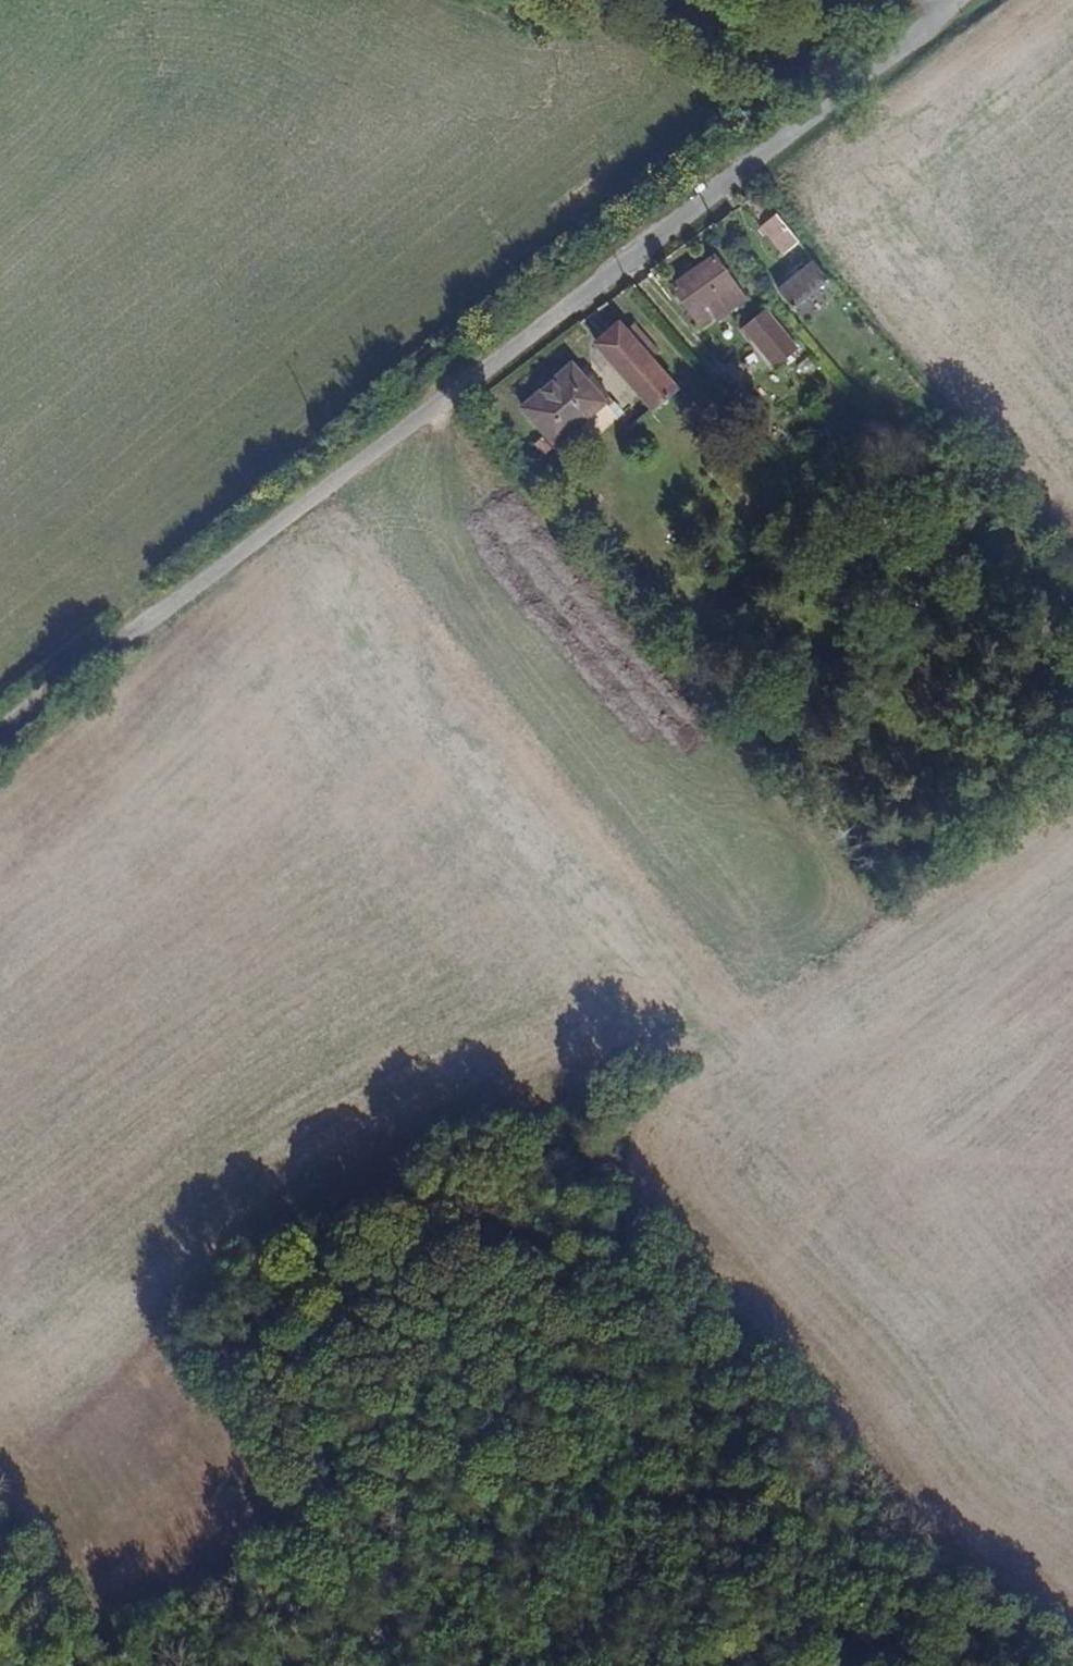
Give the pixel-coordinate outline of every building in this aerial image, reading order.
[(774,250),(790,237),(770,212),(754,225),(774,250)] [(728,276),(707,244),(659,275),(680,308),(728,276)] [(792,304),(827,275),(808,251),(773,281),(792,304)] [(775,368),(800,345),(764,307),(739,330),(775,368)] [(666,376),(606,310),(581,334),(641,399),(666,376)] [(596,392),(560,354),(508,402),(543,441),(596,392)]
